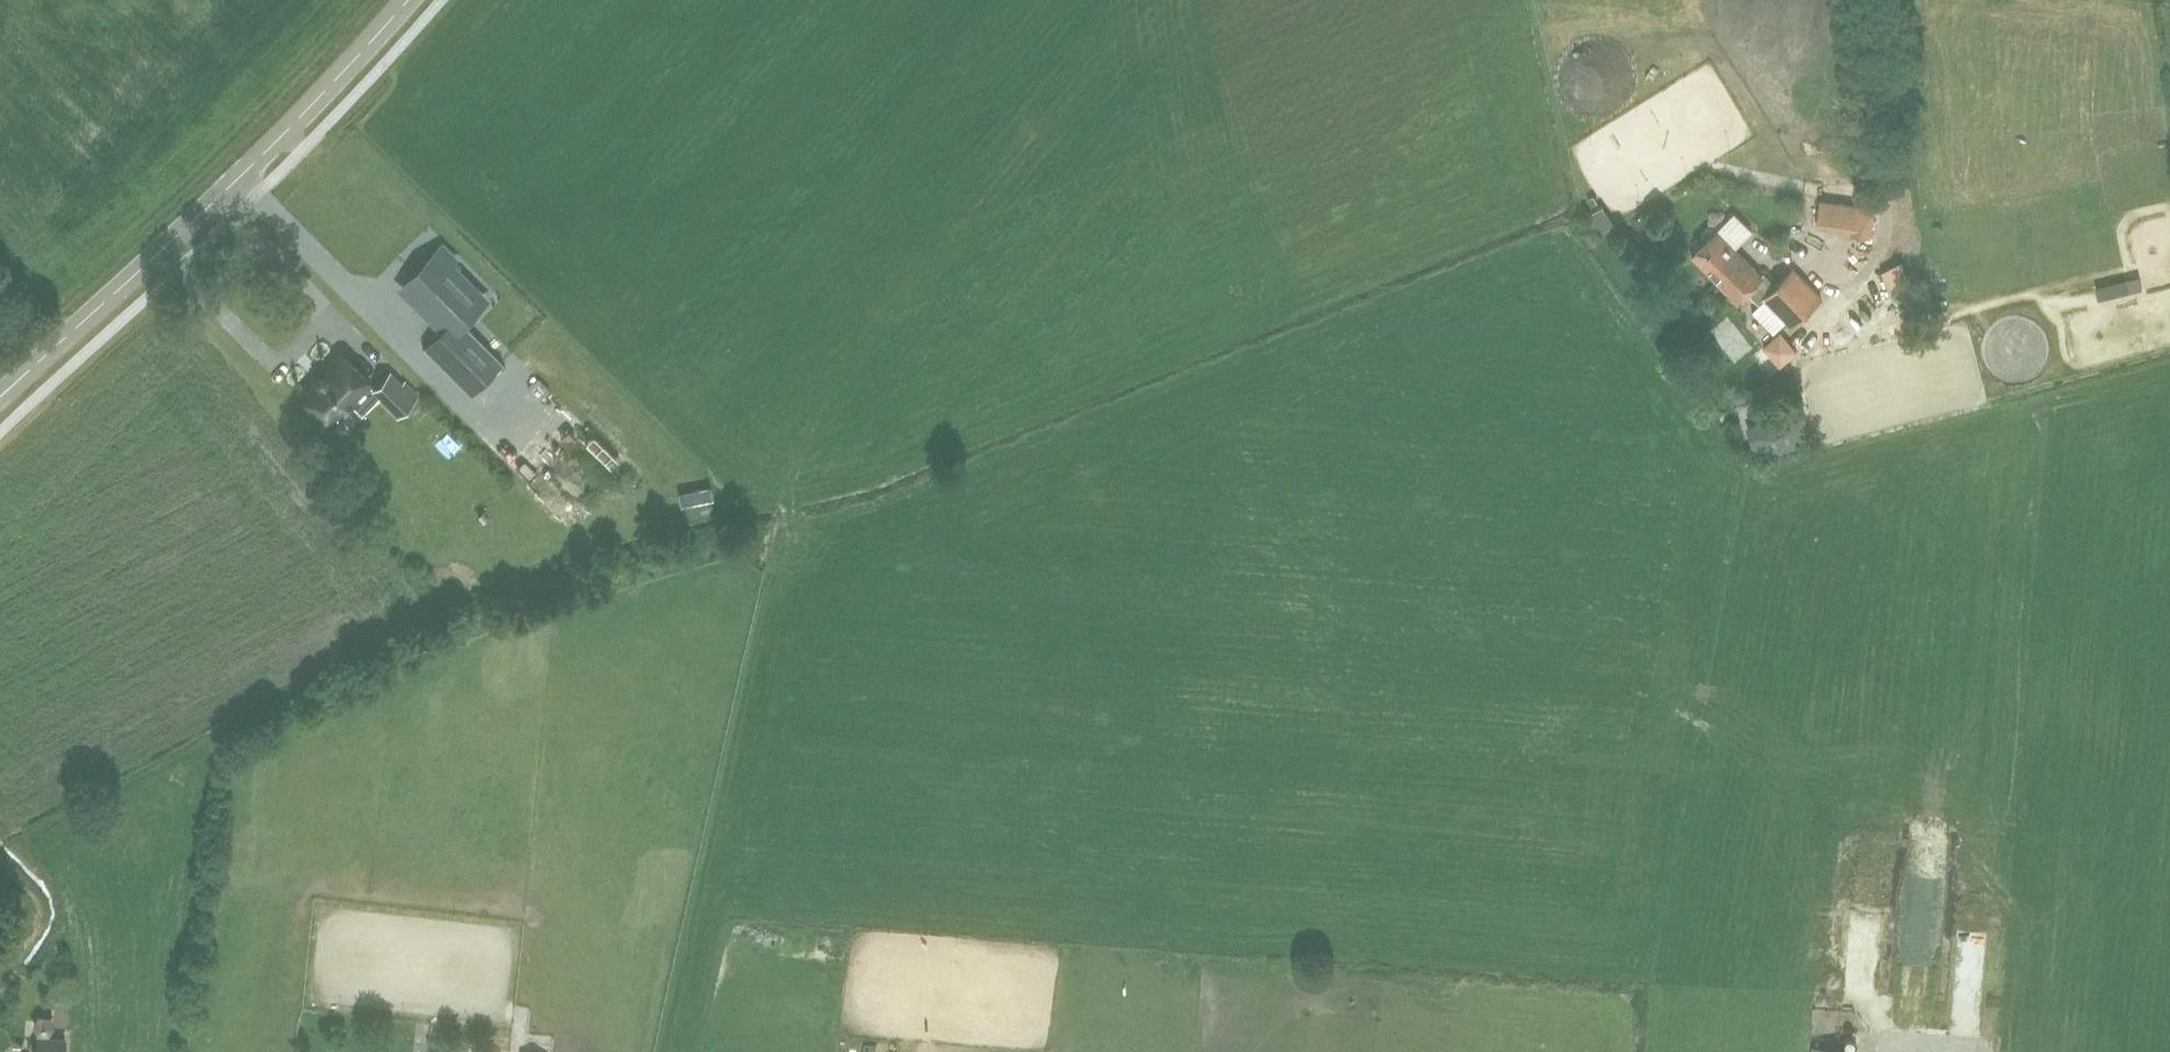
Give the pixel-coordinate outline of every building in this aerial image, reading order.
[(1877,207),(1823,202),(1820,225),(1854,229),(1854,233),(1873,235),(1877,207)] [(1606,205),(1592,209),(1596,222),(1610,218),(1606,205)] [(1718,229),(1692,254),(1717,280),(1734,263),(1740,270),(1749,261),(1736,248),(1718,229)] [(449,268),(454,262),(442,249),(404,287),(443,327),(423,347),(471,395),(503,362),(461,320),(465,316),(460,311),(476,295),(449,268)] [(1734,263),(1717,280),(1737,301),(1748,290),(1759,302),(1763,298),(1777,285),(1776,285),(1764,273),(1762,274),(1749,261),(1740,270),(1734,263)] [(1777,285),(1763,298),(1785,320),(1792,327),(1807,312),(1822,298),(1793,268),(1776,285),(1777,285)] [(1875,345),(1860,318),(1838,329),(1852,357),(1875,345)] [(1922,320),(1902,329),(1907,341),(1927,332),(1922,320)] [(1783,359),(1800,343),(1780,322),(1763,339),(1783,359)] [(369,381),(339,352),(321,370),(324,373),(303,394),(333,424),(354,403),(350,400),(369,381)] [(402,385),(390,373),(373,390),(398,415),(417,395),(404,383),(402,385)] [(1796,440),(1791,426),(1750,438),(1757,459),(1798,447),(1796,440)] [(56,1025),(51,1014),(39,1013),(32,1023),(37,1033),(36,1033),(35,1051),(66,1051),(67,1036),(49,1035),(56,1025)] [(428,1051),(467,1051),(467,1048),(429,1044),(428,1051)]
